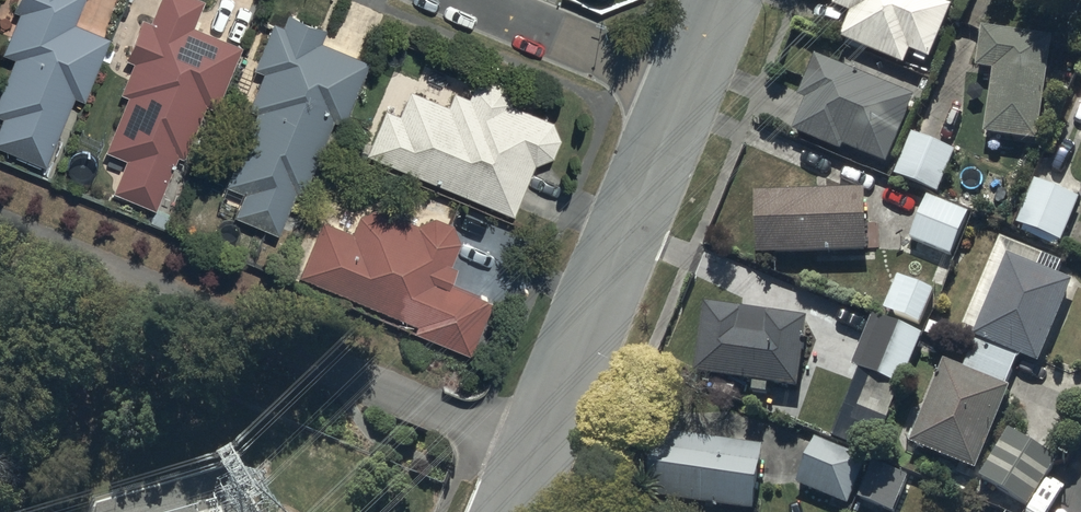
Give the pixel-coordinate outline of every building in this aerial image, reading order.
[(14,15),(18,16),(2,57),(14,61),(0,98),(0,121),(4,122),(0,132),(0,151),(48,169),(75,100),(85,104),(110,39),(75,26),(85,0),(19,0),(14,15)] [(194,0),(161,0),(151,26),(144,23),(128,62),(135,64),(123,96),(129,99),(107,154),(126,162),(114,194),(156,210),(177,156),(187,160),(207,108),(218,112),(243,47),(195,28),(204,4),(194,0)] [(833,2),(849,8),(839,33),(903,58),(907,46),(930,55),(950,2),(944,0),(834,0),(833,2)] [(343,127),(371,65),(322,44),(326,34),(289,18),(283,30),(276,26),(257,69),(266,73),(250,111),(260,115),(228,186),(245,193),(234,218),(278,238),(297,196),(301,198),(335,123),(343,127)] [(1050,35),(979,25),(974,65),(992,68),(983,130),(1036,137),(1050,35)] [(915,94),(814,54),(798,95),(805,98),(791,132),(840,152),(843,145),(887,163),(915,94)] [(385,112),(366,156),(513,219),(535,167),(552,160),(561,144),(554,125),(511,107),(506,91),(492,85),(475,89),(470,101),(456,95),(450,109),(411,93),(400,118),(385,112)] [(956,146),(911,127),(893,172),(938,190),(956,146)] [(865,186),(754,189),(755,252),(865,250),(865,186)] [(1080,204),(1037,186),(1019,231),(1063,249),(1080,204)] [(967,209),(926,193),(908,236),(950,252),(967,209)] [(322,224),(299,279),(416,326),(413,333),(473,357),(494,305),(450,288),(457,271),(450,268),(459,245),(453,228),(437,220),(417,228),(379,211),(360,218),(353,234),(322,224)] [(967,333),(979,337),(976,343),(1041,370),(1074,290),(1058,283),(1064,270),(1003,246),(967,333)] [(935,289),(899,273),(885,305),(922,320),(935,289)] [(805,313),(702,300),(693,372),(752,379),(751,389),(766,392),(768,381),(796,384),(805,313)] [(858,365),(900,382),(921,333),(873,312),(852,362),(858,365)] [(871,451),(900,382),(858,365),(829,433),(871,451)] [(1012,397),(944,369),(912,453),(978,480),(1012,397)] [(761,443),(656,429),(649,492),(753,506),(761,443)] [(866,456),(814,434),(795,479),(847,501),(866,456)] [(1011,437),(982,485),(1026,511),(1033,511),(1060,467),(1011,437)] [(908,474),(872,459),(858,496),(892,511),(908,474)]
